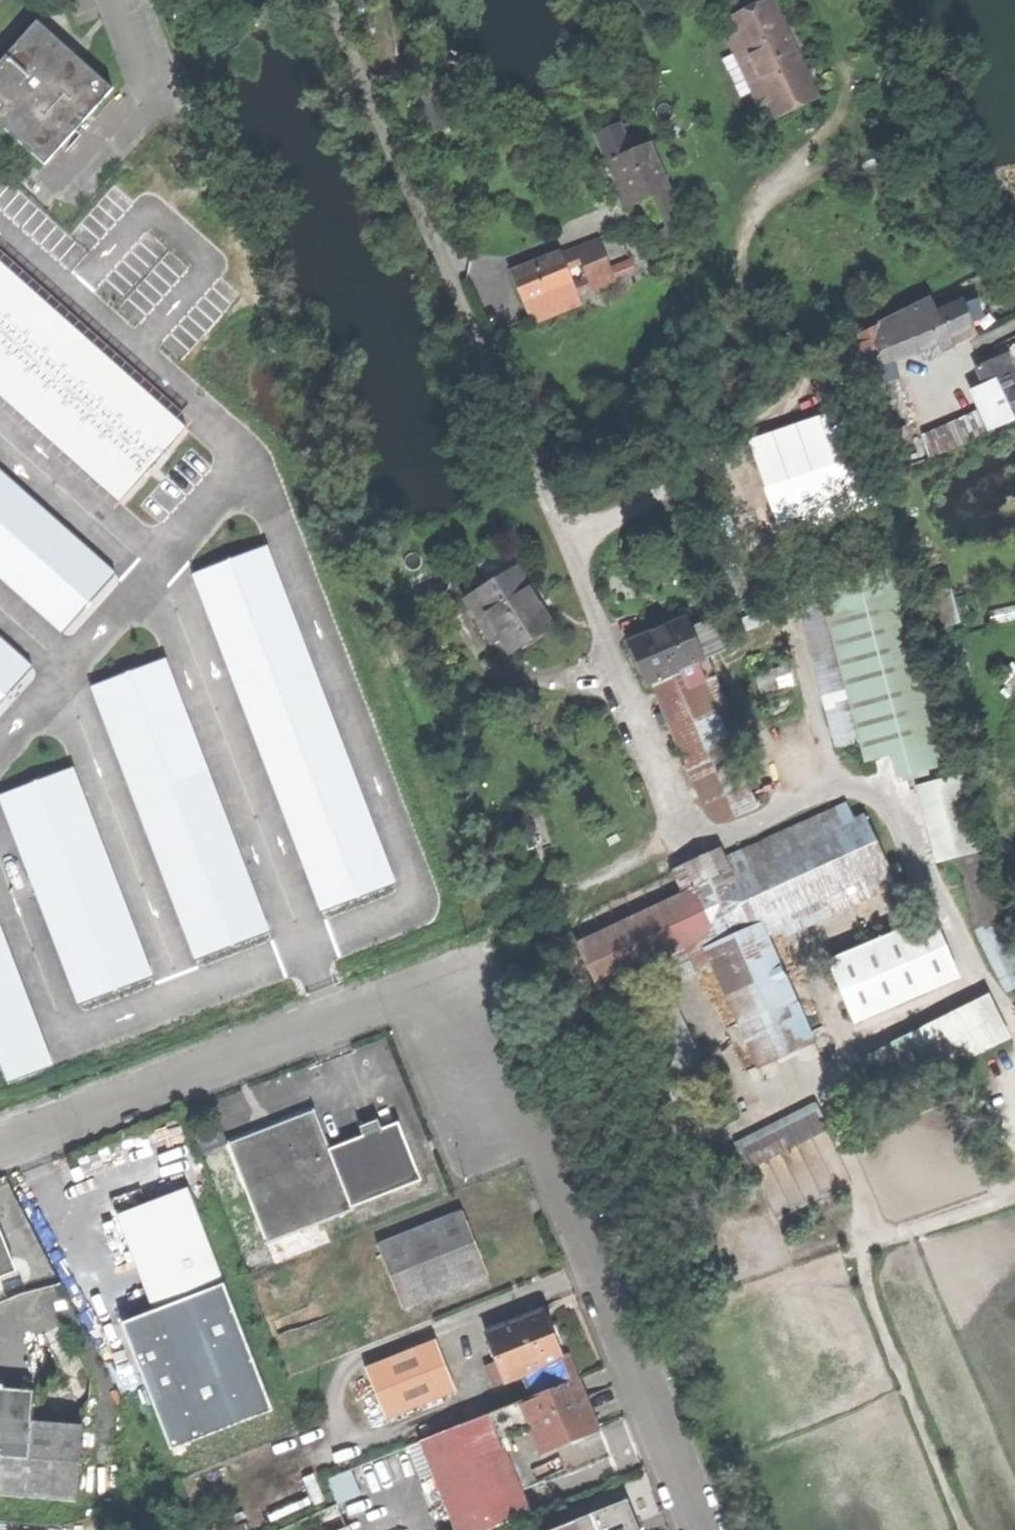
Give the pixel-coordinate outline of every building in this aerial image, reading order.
[(237,12),(255,3),(253,0),(231,0),(237,12)] [(751,68),(790,49),(767,0),(766,0),(727,19),(734,35),(751,68)] [(115,86),(38,19),(0,61),(0,121),(46,163),(115,86)] [(756,109),(767,103),(751,68),(734,35),(723,40),(756,109)] [(790,49),(751,68),(767,103),(775,119),(815,100),(790,49)] [(605,162),(627,152),(615,124),(593,134),(605,162)] [(627,152),(605,162),(625,209),(653,197),(667,191),(646,144),(627,152)] [(661,216),(675,210),(667,191),(653,197),(661,216)] [(560,260),(512,280),(523,307),(571,286),(607,271),(596,245),(560,260)] [(560,260),(558,255),(509,275),(512,280),(560,260)] [(571,286),(523,307),(531,326),(579,306),(571,286)] [(893,356),(917,351),(906,325),(927,315),(938,341),(940,340),(951,335),(972,326),(959,297),(930,310),(925,300),(855,335),(890,473),(927,457),(922,436),(919,421),(909,424),(893,356)] [(938,341),(927,315),(906,325),(917,351),(938,341)] [(955,343),(951,335),(940,340),(943,349),(955,343)] [(986,363),(987,367),(998,362),(1011,393),(1014,391),(1014,368),(1009,353),(986,363)] [(987,367),(986,363),(984,360),(970,366),(987,403),(979,406),(990,429),(1010,420),(1003,404),(1014,399),(1011,393),(998,362),(987,367)] [(12,423),(26,435),(69,387),(55,375),(12,423)] [(140,448),(203,504),(264,436),(200,379),(140,448)] [(1014,418),(1014,391),(1011,393),(1014,399),(1003,404),(1010,420),(1014,418)] [(979,406),(922,436),(927,457),(990,429),(979,406)] [(841,408),(756,437),(789,532),(873,504),(841,408)] [(51,474),(0,428),(0,531),(51,474)] [(0,591),(0,675),(122,539),(100,520),(80,502),(0,591)] [(475,594),(505,639),(512,650),(552,624),(514,568),(475,594)] [(904,778),(943,770),(906,584),(807,604),(835,747),(866,741),(870,762),(900,756),(904,778)] [(505,639),(475,594),(467,600),(497,644),(505,639)] [(633,642),(651,683),(702,660),(685,619),(633,642)] [(702,660),(651,683),(653,688),(704,665),(702,660)] [(692,778),(737,758),(744,755),(704,665),(653,688),(692,778)] [(692,778),(703,802),(747,782),(737,758),(692,778)] [(817,1041),(770,936),(764,924),(787,913),(890,867),(868,816),(728,879),(716,851),(675,869),(688,897),(581,945),(597,982),(703,935),(762,1065),(817,1041)] [(898,885),(890,867),(787,913),(793,926),(796,932),(898,885)] [(787,913),(764,924),(770,936),(793,926),(787,913)] [(852,1020),(865,1025),(944,990),(952,971),(934,928),(915,924),(837,958),(830,970),(852,1020)] [(863,1054),(879,1092),(1014,1034),(999,996),(863,1054)] [(656,1051),(681,1106),(716,1091),(691,1035),(656,1051)] [(736,1141),(743,1158),(825,1125),(817,1108),(736,1141)] [(350,1212),(354,1211),(353,1207),(330,1150),(314,1110),(227,1144),(267,1245),(323,1223),(350,1212)] [(339,1146),(330,1150),(353,1207),(421,1180),(399,1123),(357,1139),(339,1146)] [(335,1137),(339,1146),(357,1139),(353,1130),(335,1137)] [(117,1216),(153,1309),(174,1302),(209,1288),(224,1282),(188,1189),(117,1216)] [(355,1224),(350,1212),(323,1223),(328,1236),(355,1224)] [(377,1246),(404,1312),(488,1278),(461,1212),(377,1246)] [(12,1270),(0,1241),(0,1275),(12,1270)] [(214,1300),(209,1288),(174,1302),(178,1314),(175,1315),(191,1355),(237,1337),(221,1297),(214,1300)] [(483,1333),(501,1380),(558,1358),(539,1310),(483,1333)] [(362,1367),(382,1418),(454,1389),(434,1338),(362,1367)] [(574,1378),(516,1401),(526,1427),(536,1451),(594,1427),(574,1378)] [(498,1438),(526,1427),(516,1401),(488,1412),(498,1438)] [(488,1412),(418,1440),(453,1529),(487,1529),(528,1514),(498,1438),(488,1412)] [(74,1502),(74,1493),(76,1474),(80,1426),(0,1420),(0,1496),(74,1502)] [(341,1500),(364,1492),(355,1469),(332,1478),(341,1500)] [(92,1475),(76,1474),(74,1493),(91,1494),(92,1475)] [(626,1501),(552,1529),(637,1529),(626,1501)]
